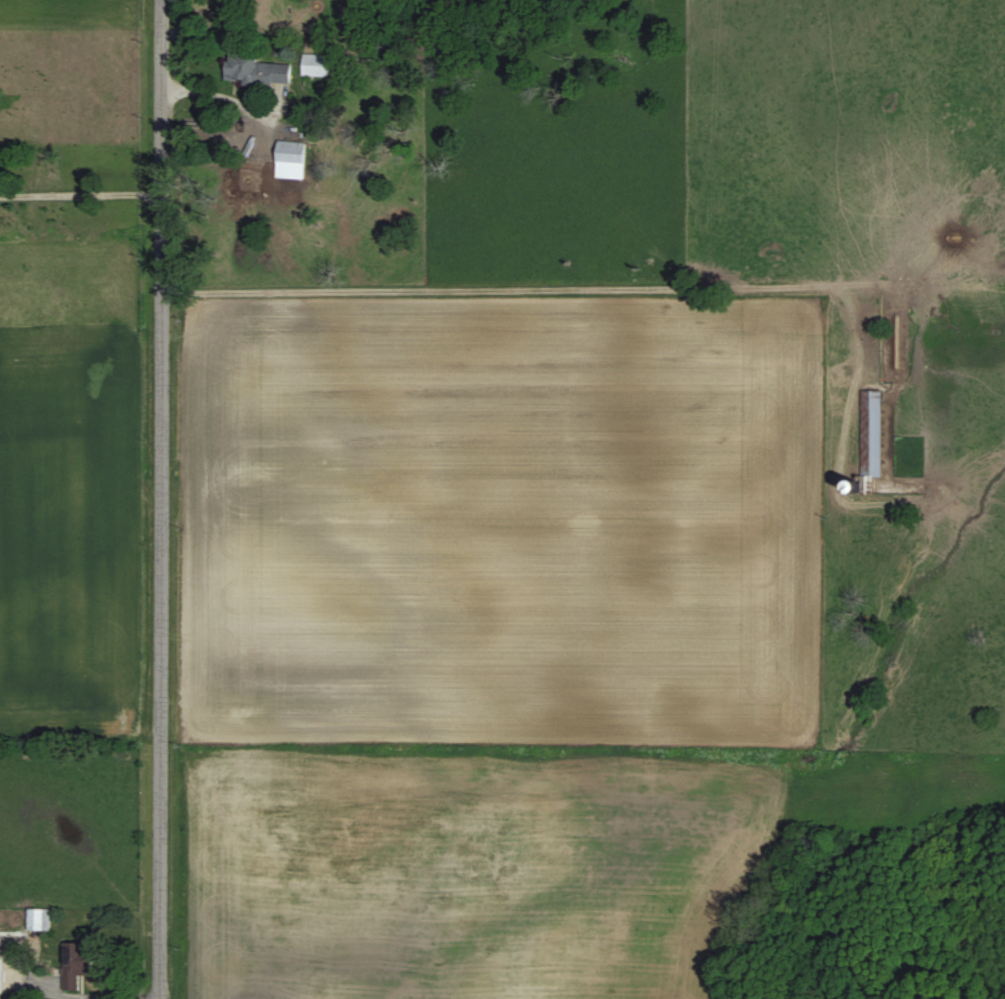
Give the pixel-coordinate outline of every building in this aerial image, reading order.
[(241,84),(289,85),(290,63),(256,62),(256,54),(223,52),(222,80),(241,81),(241,84)] [(329,54),(300,54),(300,76),(329,76),(329,54)] [(300,164),(300,144),(273,144),(273,163),(300,164)] [(858,476),(877,476),(877,390),(858,390),(858,476)] [(23,930),(47,930),(47,909),(23,909),(23,930)] [(0,936),(0,948),(3,948),(4,954),(23,954),(22,936),(0,936)] [(89,974),(89,942),(58,942),(58,989),(74,989),(74,974),(89,974)]
